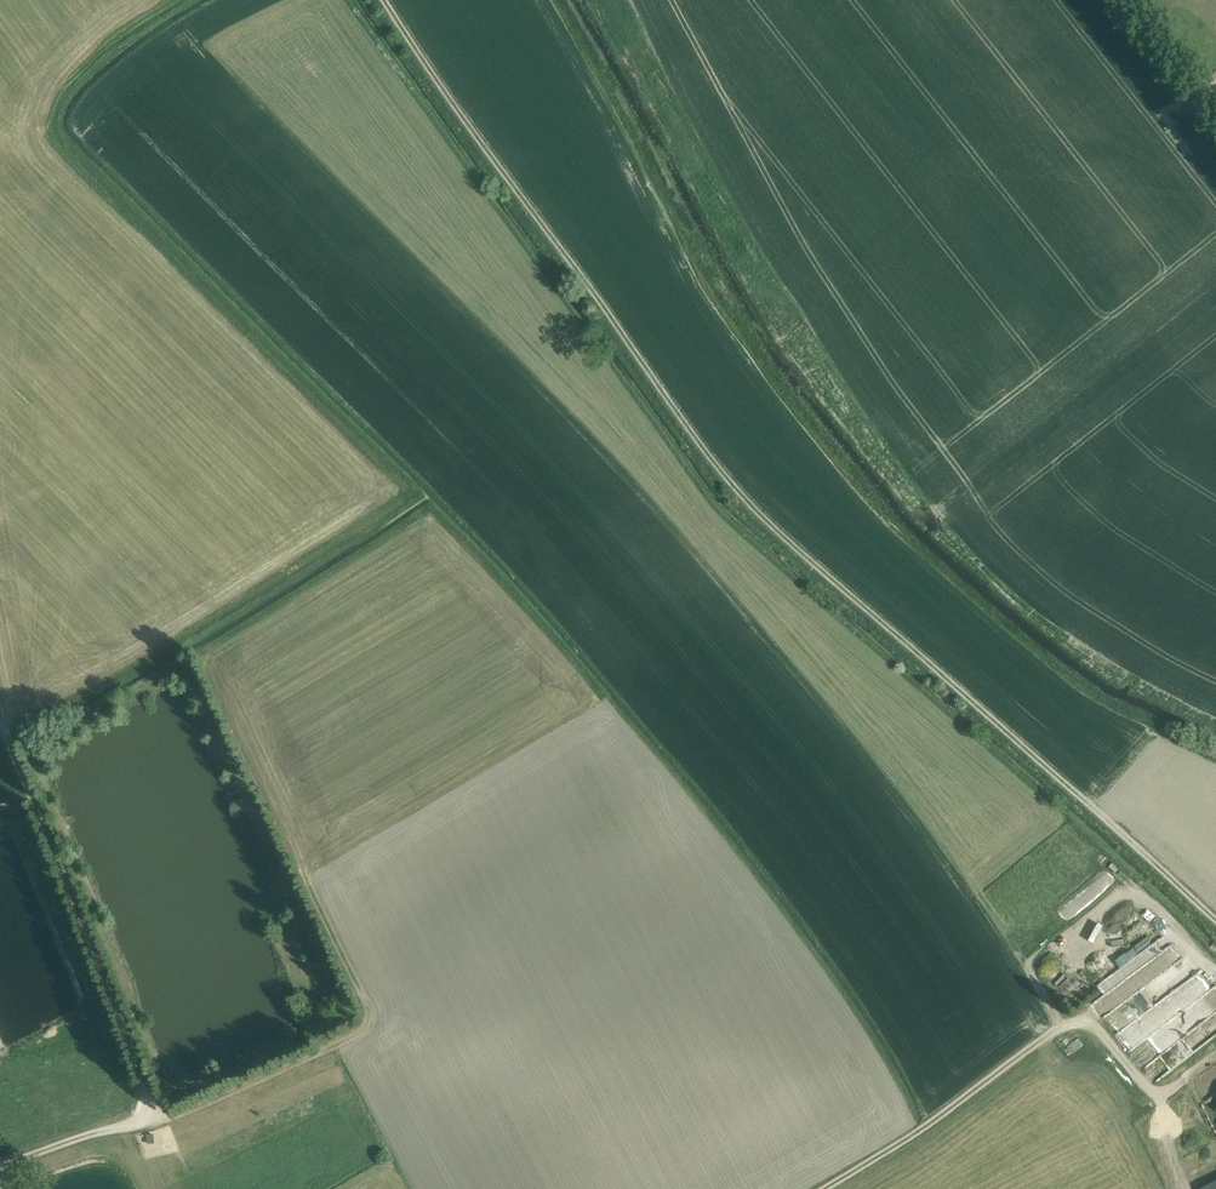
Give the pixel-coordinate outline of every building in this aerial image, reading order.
[(0,804),(0,817),(16,810),(11,799),(0,804)] [(1089,928),(1100,925),(1096,915),(1086,919),(1089,928)] [(1166,946),(1118,980),(1131,997),(1178,963),(1166,946)] [(1183,967),(1139,1004),(1151,1018),(1167,1004),(1165,1001),(1192,978),(1183,967)] [(1154,1028),(1159,1025),(1163,1030),(1215,993),(1215,988),(1210,979),(1149,1021),(1154,1028)] [(1179,1040),(1168,1049),(1172,1054),(1183,1044),(1179,1040)]
